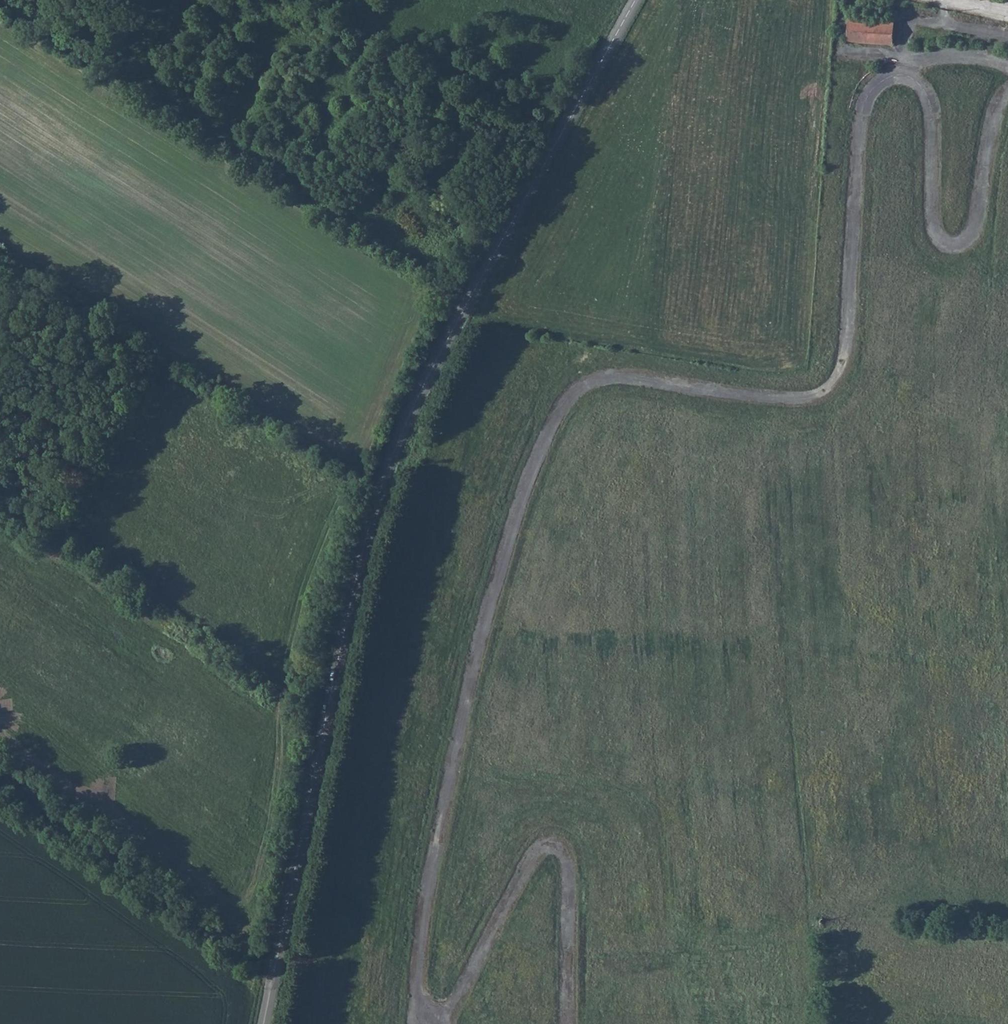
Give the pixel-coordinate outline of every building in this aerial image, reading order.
[(849,16),(847,42),(893,46),(895,19),(849,16)]
